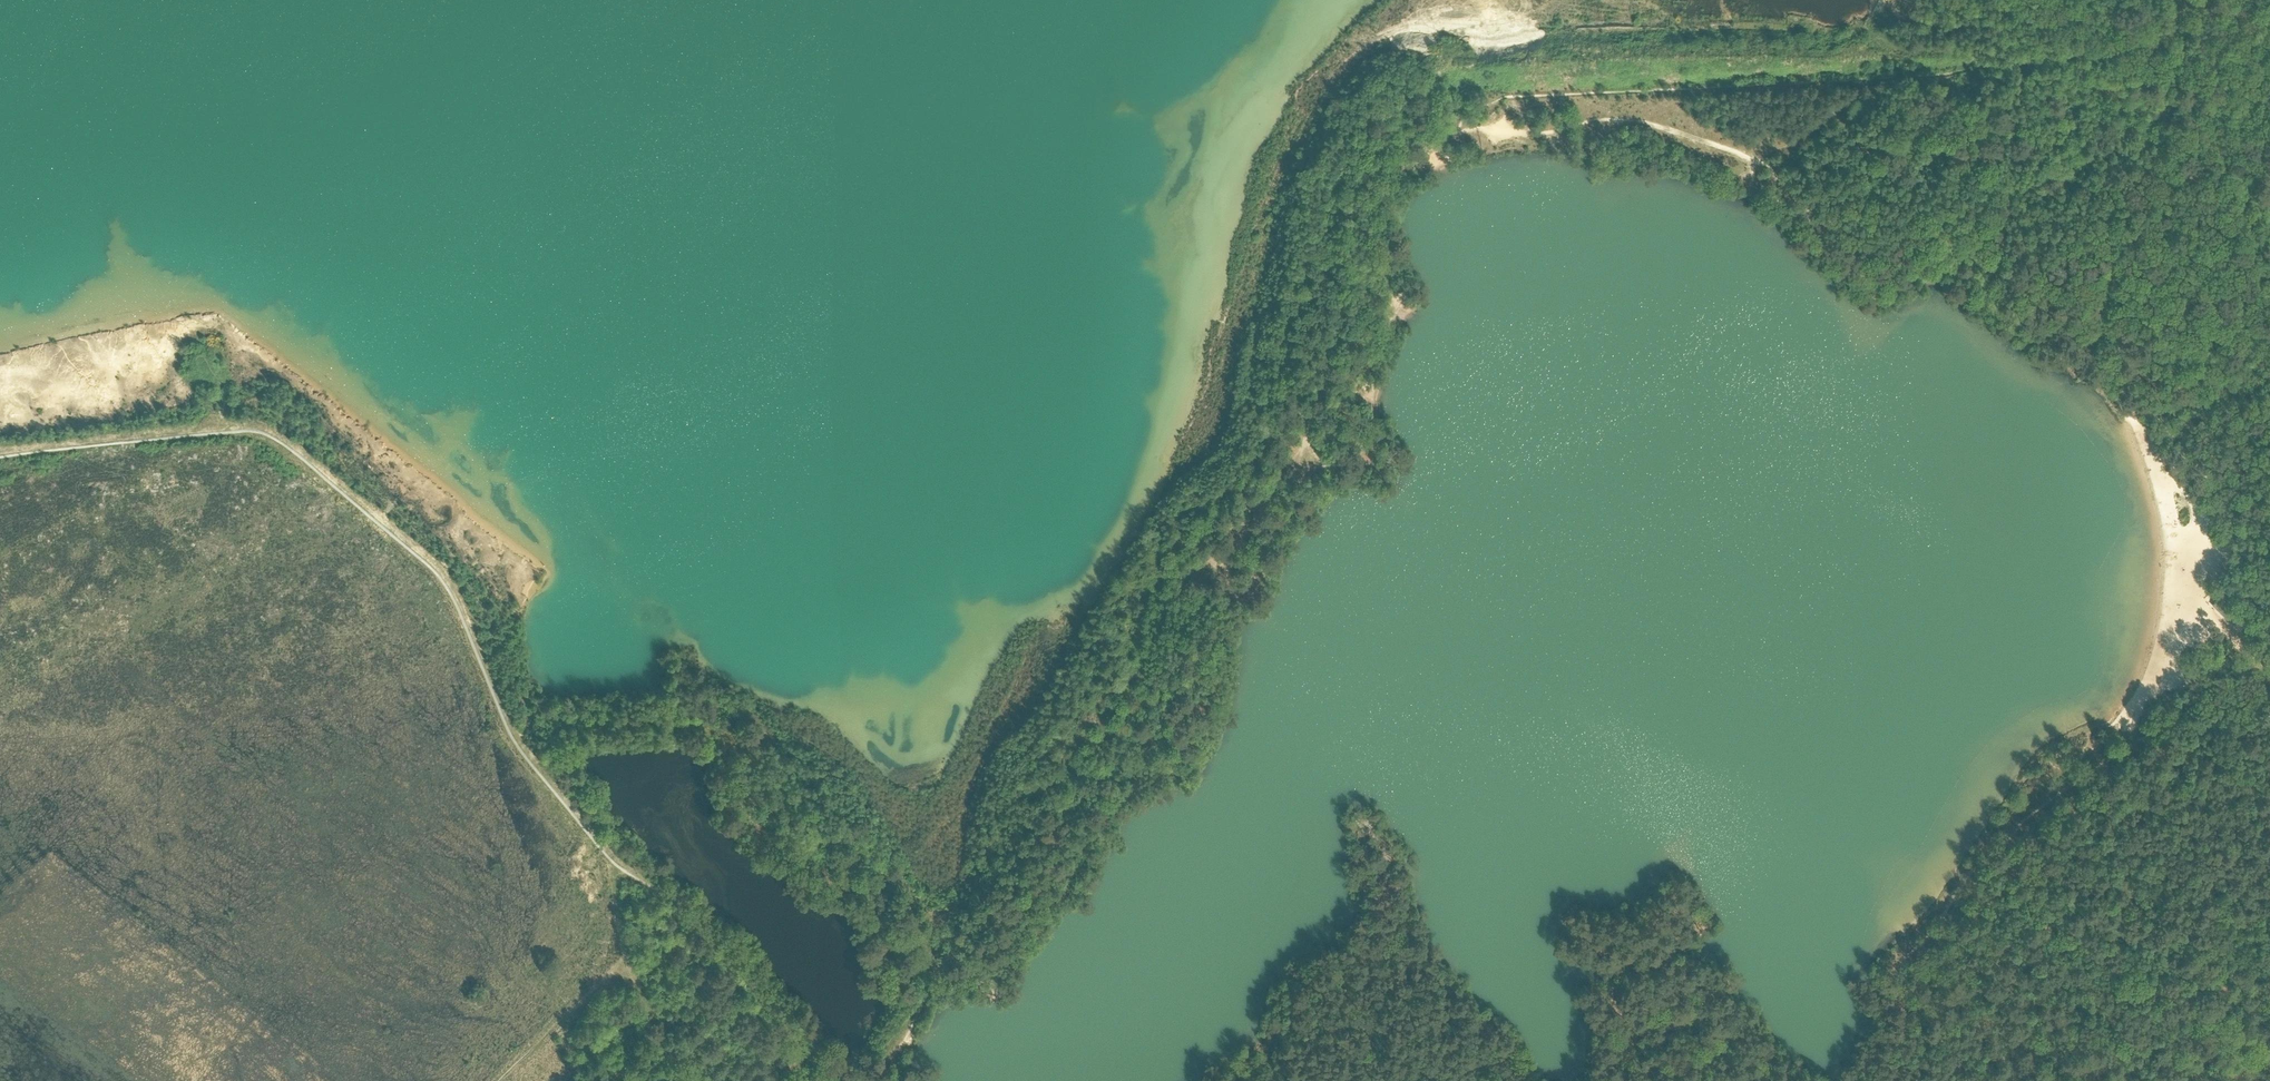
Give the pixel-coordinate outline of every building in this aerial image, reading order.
[(2235,614),(2231,610),(2219,598),(2212,605),(2228,620),(2235,614)]
